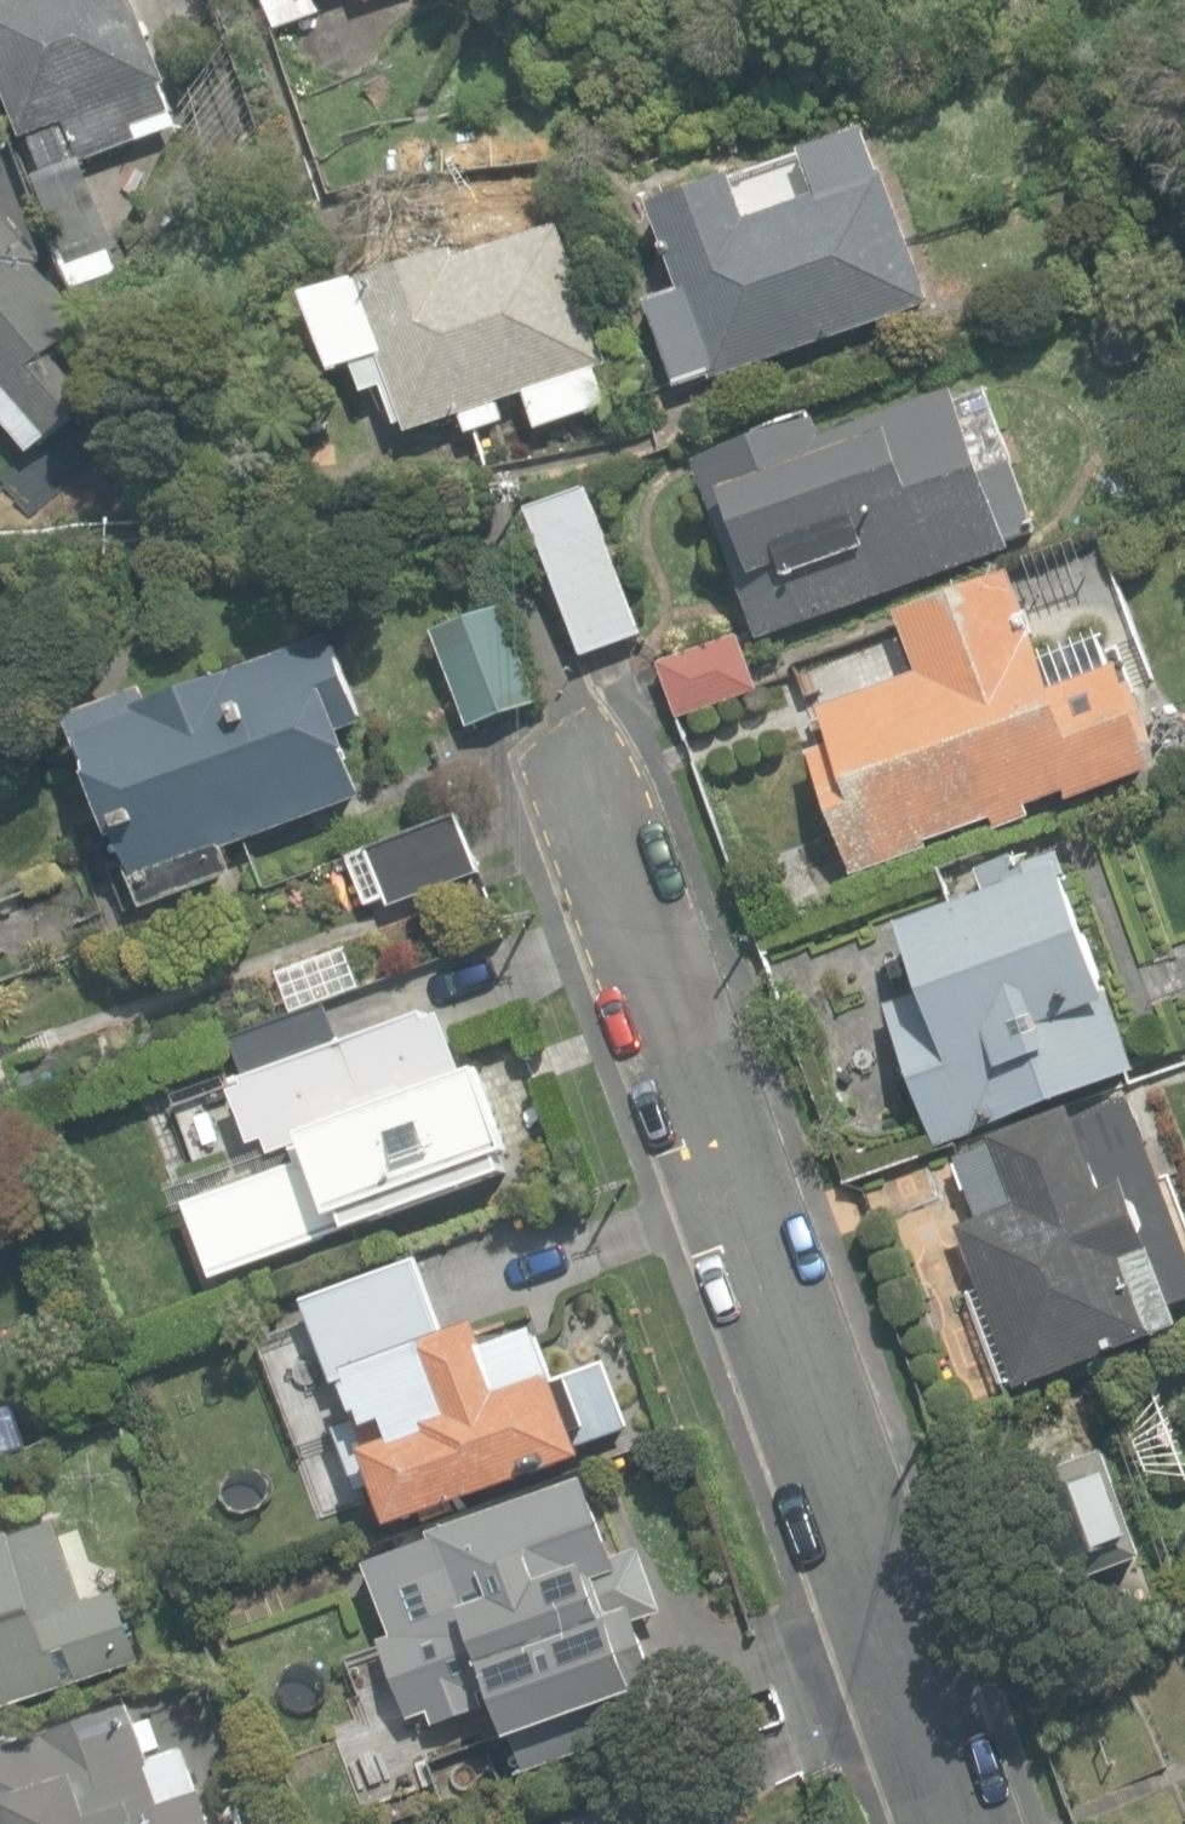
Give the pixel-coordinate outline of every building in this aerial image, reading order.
[(23,140),(29,137),(45,178),(176,126),(161,88),(169,85),(135,0),(0,0),(0,82),(23,140)] [(282,26),(321,12),(317,0),(273,0),(282,26)] [(648,302),(677,388),(714,376),(716,380),(932,306),(932,304),(887,173),(882,174),(867,131),(804,152),(819,198),(750,221),(735,176),(652,204),(682,290),(648,302)] [(61,251),(103,237),(83,175),(41,188),(61,251)] [(11,389),(0,398),(0,413),(32,452),(95,401),(58,356),(93,327),(47,270),(51,266),(0,203),(0,375),(11,389)] [(465,414),(471,433),(508,421),(502,402),(526,394),(537,429),(610,406),(598,369),(609,365),(565,227),(461,260),(459,252),(311,299),(335,372),(358,364),(367,394),(385,388),(398,427),(407,424),(409,432),(465,414)] [(693,464),(758,642),(1011,549),(1010,544),(1041,533),(991,396),(961,407),(954,387),(825,434),(819,417),(693,464)] [(533,508),(585,656),(643,636),(591,488),(533,508)] [(1050,692),(1008,576),(896,617),(917,673),(820,708),(875,861),(991,819),(995,831),(1154,774),(1146,751),(1155,747),(1133,687),(1125,690),(1117,667),(1050,692)] [(434,632),(471,732),(543,707),(504,606),(434,632)] [(225,851),(361,799),(337,735),(367,724),(334,638),(156,705),(150,690),(70,721),(142,910),(234,875),(225,851)] [(662,671),(678,717),(759,690),(743,644),(662,671)] [(348,860),(367,908),(478,864),(461,817),(348,860)] [(881,1011),(934,1153),(1142,1077),(1060,853),(1021,867),(1015,851),(976,865),(986,893),(901,924),(926,994),(881,1011)] [(306,1148),(340,1242),(501,1186),(438,1007),(335,1042),(324,1009),(233,1040),(244,1070),(234,1073),(265,1163),(306,1148)] [(1009,1396),(1184,1329),(1184,1324),(1178,1304),(1184,1301),(1184,1239),(1125,1096),(997,1144),(954,1158),(974,1219),(953,1226),(1009,1396)] [(376,1488),(392,1528),(635,1434),(608,1363),(562,1381),(540,1324),(492,1343),(483,1321),(456,1331),(428,1259),(309,1305),(355,1425),(337,1432),(360,1494),(376,1488)] [(1166,1362),(1184,1413),(1184,1354),(1166,1362)] [(0,1413),(0,1466),(27,1459),(14,1409),(0,1413)] [(982,1498),(1020,1608),(1150,1563),(1112,1453),(982,1498)] [(624,1571),(590,1477),(431,1534),(434,1541),(370,1565),(394,1632),(377,1638),(406,1721),(426,1714),(430,1724),(491,1702),(507,1745),(662,1688),(633,1607),(621,1611),(609,1576),(624,1571)] [(136,1665),(113,1592),(86,1600),(60,1519),(0,1538),(0,1708),(136,1665)] [(188,1748),(149,1761),(131,1706),(0,1749),(0,1823),(213,1823),(188,1748)]
